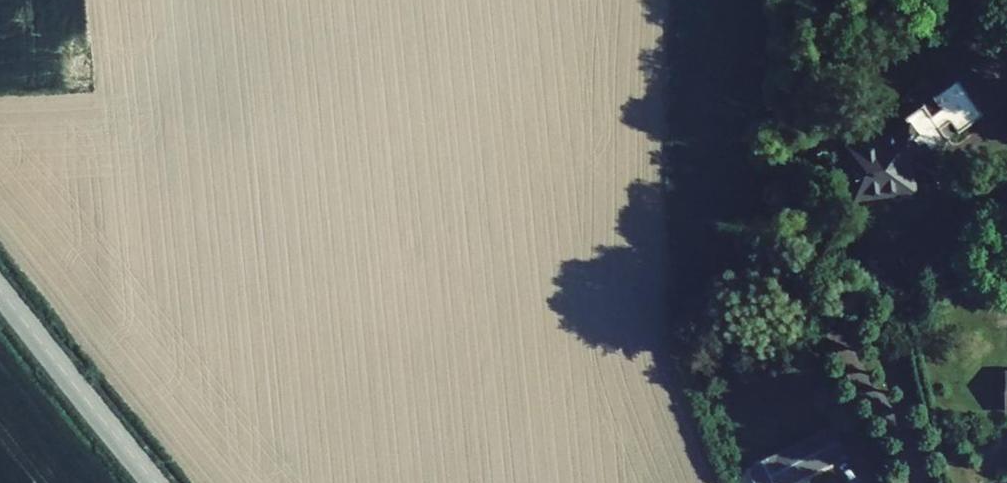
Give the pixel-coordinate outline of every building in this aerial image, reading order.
[(867,166),(840,169),(845,218),(905,211),(901,182),(907,178),(908,180),(938,158),(937,156),(946,149),(948,152),(971,134),(964,125),(966,116),(960,109),(952,108),(945,99),(922,117),(923,119),(914,126),(913,124),(894,139),(898,143),(867,166)] [(993,387),(995,425),(1006,424),(1006,387),(993,387)] [(725,474),(728,482),(783,482),(821,467),(809,438),(725,474)]
